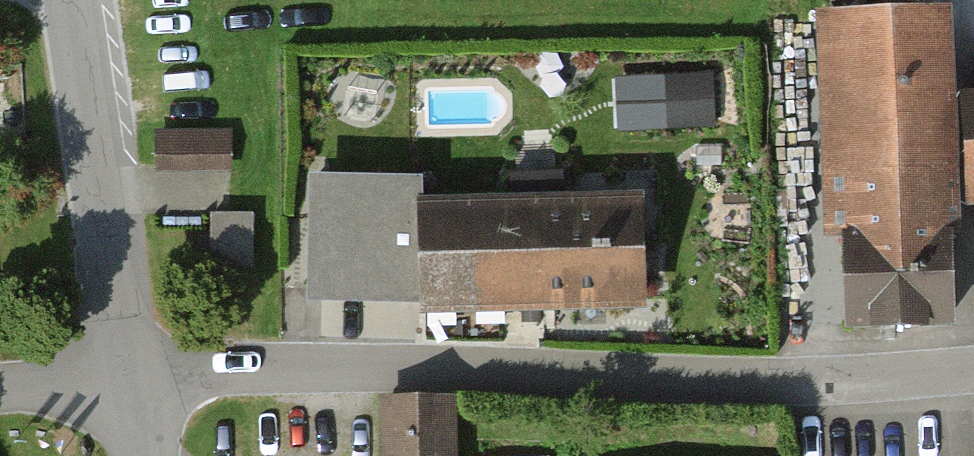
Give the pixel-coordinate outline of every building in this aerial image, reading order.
[(951,10),(826,15),(834,242),(850,241),(853,326),(963,322),(951,10)] [(624,127),(724,121),(721,65),(620,71),(624,127)] [(234,136),(166,135),(166,167),(234,167),(234,136)] [(423,170),(308,169),(308,296),(419,299),(420,309),(653,306),(646,186),(424,191),(423,170)] [(218,208),(218,264),(261,264),(261,208),(218,208)] [(393,402),(394,455),(460,455),(460,401),(393,402)]
